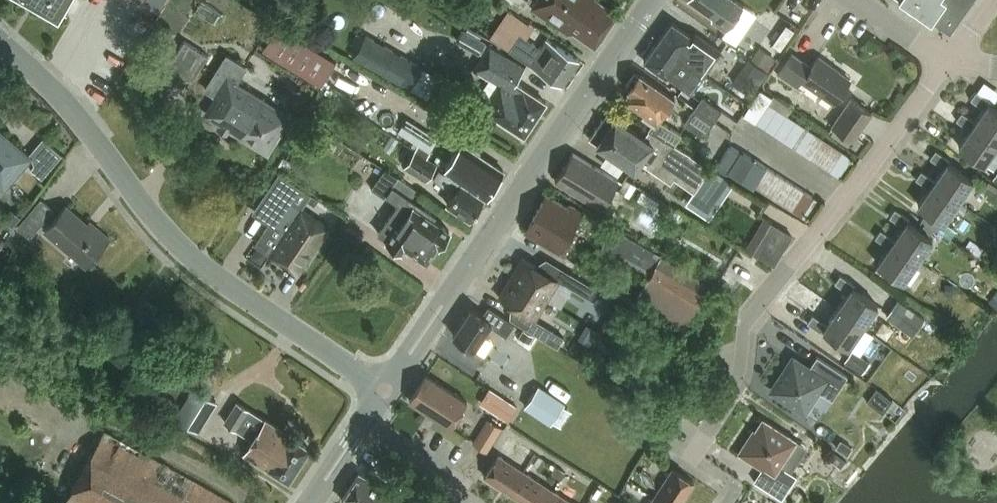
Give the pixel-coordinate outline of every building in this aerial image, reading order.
[(59,22),(72,0),(19,0),(59,22)] [(524,2),(521,0),(505,0),(519,9),(524,2)] [(532,6),(543,14),(568,31),(573,29),(594,44),(607,25),(599,19),(608,5),(601,0),(536,0),(532,6)] [(744,4),(738,0),(693,0),(711,13),(712,19),(726,29),(744,4)] [(973,0),(905,0),(951,32),(973,0)] [(706,72),(722,49),(697,30),(694,34),(673,19),(659,38),(706,72)] [(277,24),(262,47),(321,83),(335,60),(277,24)] [(464,26),(459,38),(479,47),(485,36),(464,26)] [(517,38),(510,49),(529,62),(561,83),(578,58),(546,37),(541,46),(535,42),(521,33),(517,38)] [(390,51),(362,35),(351,56),(378,71),(390,51)] [(692,91),(706,72),(659,38),(644,58),(666,74),(667,73),(692,91)] [(182,40),(166,65),(190,80),(206,55),(182,40)] [(489,43),(474,67),(490,77),(498,82),(488,96),(488,97),(494,101),(489,110),(524,133),(545,100),(515,81),(525,66),(489,43)] [(396,51),(383,73),(411,89),(423,67),(396,51)] [(836,103),(852,80),(818,56),(811,67),(791,53),(778,72),(798,86),(803,80),(836,103)] [(267,149),(288,115),(235,82),(246,65),(227,54),(206,88),(217,95),(207,112),(267,149)] [(749,60),(734,83),(750,94),(766,71),(749,60)] [(630,90),(625,97),(644,111),(641,115),(652,123),(648,129),(649,129),(676,143),(682,133),(661,119),(675,98),(639,73),(639,74),(635,72),(626,85),(629,87),(628,89),(630,90)] [(730,89),(723,102),(738,110),(745,98),(730,89)] [(972,97),(986,107),(977,120),(975,123),(996,138),(996,108),(990,103),(992,100),(977,90),(972,97)] [(754,122),(766,104),(769,98),(758,91),(742,114),(754,122)] [(701,95),(694,106),(714,119),(721,109),(701,95)] [(850,97),(831,124),(854,140),(873,112),(850,97)] [(763,128),(775,110),(766,104),(754,122),(763,128)] [(684,120),(704,134),(714,119),(694,106),(684,120)] [(674,177),(694,191),(686,202),(708,217),(732,181),(730,180),(711,167),(707,164),(694,155),(676,143),(649,129),(645,136),(608,110),(589,137),(635,169),(641,159),(671,180),(674,177)] [(785,116),(778,111),(775,110),(763,128),(773,134),(785,116)] [(957,118),(971,128),(959,144),(984,162),(996,143),(996,138),(975,123),(977,120),(963,110),(957,118)] [(782,140),(794,122),(785,116),(773,134),(782,140)] [(791,146),(803,128),(794,122),(782,140),(791,146)] [(29,153),(0,128),(0,185),(4,188),(32,156),(34,164),(31,168),(42,177),(63,154),(43,137),(29,153)] [(801,153),(813,134),(803,128),(791,146),(801,153)] [(810,159),(822,140),(813,134),(801,153),(810,159)] [(820,165),(832,146),(822,140),(810,159),(820,165)] [(460,183),(461,182),(462,180),(485,196),(503,169),(461,141),(446,164),(449,167),(446,172),(439,168),(439,169),(445,173),(460,183)] [(427,180),(436,164),(427,158),(430,152),(418,145),(405,166),(427,180)] [(729,172),(742,151),(732,145),(719,165),(729,172)] [(829,171),(841,153),(832,146),(820,165),(829,171)] [(937,149),(931,157),(944,166),(935,179),(934,181),(959,199),(973,178),(949,161),(951,159),(937,149)] [(743,180),(756,160),(742,151),(729,172),(733,174),(743,180)] [(600,208),(618,180),(572,152),(555,180),(600,208)] [(841,153),(829,171),(838,177),(850,159),(841,153)] [(743,180),(755,188),(756,186),(767,167),(756,160),(743,180)] [(439,244),(449,228),(433,217),(436,213),(416,200),(393,184),(398,176),(386,167),(371,187),(384,196),(386,193),(398,202),(378,232),(401,249),(404,244),(426,259),(437,243),(439,244)] [(767,167),(756,186),(765,192),(777,173),(767,167)] [(484,197),(461,182),(460,183),(445,173),(439,169),(433,177),(455,192),(448,203),(471,218),(484,197)] [(922,170),(916,178),(930,187),(918,204),(943,221),(959,199),(934,181),(935,179),(922,170)] [(279,172),(252,211),(269,222),(255,243),(270,253),(298,272),(329,226),(287,197),(296,183),(279,172)] [(777,173),(765,192),(775,198),(786,179),(777,173)] [(786,179),(775,198),(784,204),(796,185),(786,179)] [(796,185),(784,204),(793,210),(805,191),(796,185)] [(805,191),(793,210),(803,216),(815,197),(805,191)] [(545,194),(523,229),(563,254),(573,239),(568,236),(572,229),(576,222),(583,211),(571,204),(566,207),(545,194)] [(40,199),(16,227),(27,237),(51,209),(40,199)] [(86,264),(109,236),(96,225),(93,229),(66,205),(46,229),(86,264)] [(895,208),(890,215),(904,225),(895,238),(893,241),(918,258),(932,237),(908,221),(910,218),(895,208)] [(615,228),(608,239),(602,250),(647,277),(633,300),(683,330),(708,287),(660,258),(661,255),(615,228)] [(336,229),(329,239),(336,244),(343,234),(336,229)] [(881,229),(876,236),(890,245),(878,262),(903,280),(918,258),(893,241),(895,238),(881,229)] [(759,242),(752,252),(773,265),(779,255),(759,242)] [(533,263),(522,256),(510,277),(545,298),(558,277),(533,263)] [(569,270),(563,281),(587,295),(593,284),(569,270)] [(840,274),(835,282),(849,291),(837,307),(863,325),(877,304),(853,287),(855,284),(840,274)] [(516,306),(534,317),(545,298),(510,277),(498,296),(516,306)] [(946,282),(944,293),(952,294),(954,284),(946,282)] [(898,299),(885,317),(911,335),(923,317),(898,299)] [(471,306),(452,333),(483,355),(493,341),(484,335),(491,325),(506,335),(515,323),(489,305),(482,314),(471,306)] [(813,313),(807,321),(822,331),(823,329),(848,346),(863,325),(837,307),(826,323),(813,313)] [(540,320),(533,331),(558,345),(564,334),(540,320)] [(524,329),(520,336),(529,341),(533,335),(524,329)] [(870,361),(853,349),(845,360),(863,372),(870,361)] [(805,410),(818,389),(832,398),(848,374),(817,354),(809,366),(793,356),(772,389),(805,410)] [(449,425),(466,400),(425,374),(409,399),(449,425)] [(538,386),(525,407),(550,423),(551,421),(562,404),(564,402),(538,386)] [(193,387),(174,418),(194,431),(214,400),(193,387)] [(289,479),(309,446),(289,433),(289,432),(238,400),(225,421),(252,437),(244,451),(289,479)] [(509,400),(499,415),(500,416),(509,421),(519,406),(509,400)] [(487,418),(472,442),(486,451),(501,427),(487,418)] [(790,470),(806,445),(764,418),(755,430),(753,429),(738,452),(755,463),(756,461),(764,465),(754,480),(781,497),(796,474),(790,470)] [(103,431),(63,502),(233,502),(103,431)] [(509,436),(501,448),(510,453),(517,441),(509,436)] [(840,438),(834,448),(847,456),(853,447),(840,438)] [(497,454),(484,475),(512,493),(526,472),(497,454)] [(654,496),(664,502),(679,502),(693,481),(673,468),(654,496)] [(410,502),(358,470),(341,498),(348,502),(409,502),(410,502)] [(512,493),(527,502),(546,502),(554,490),(526,472),(512,493)] [(546,502),(573,502),(554,490),(546,502)]
